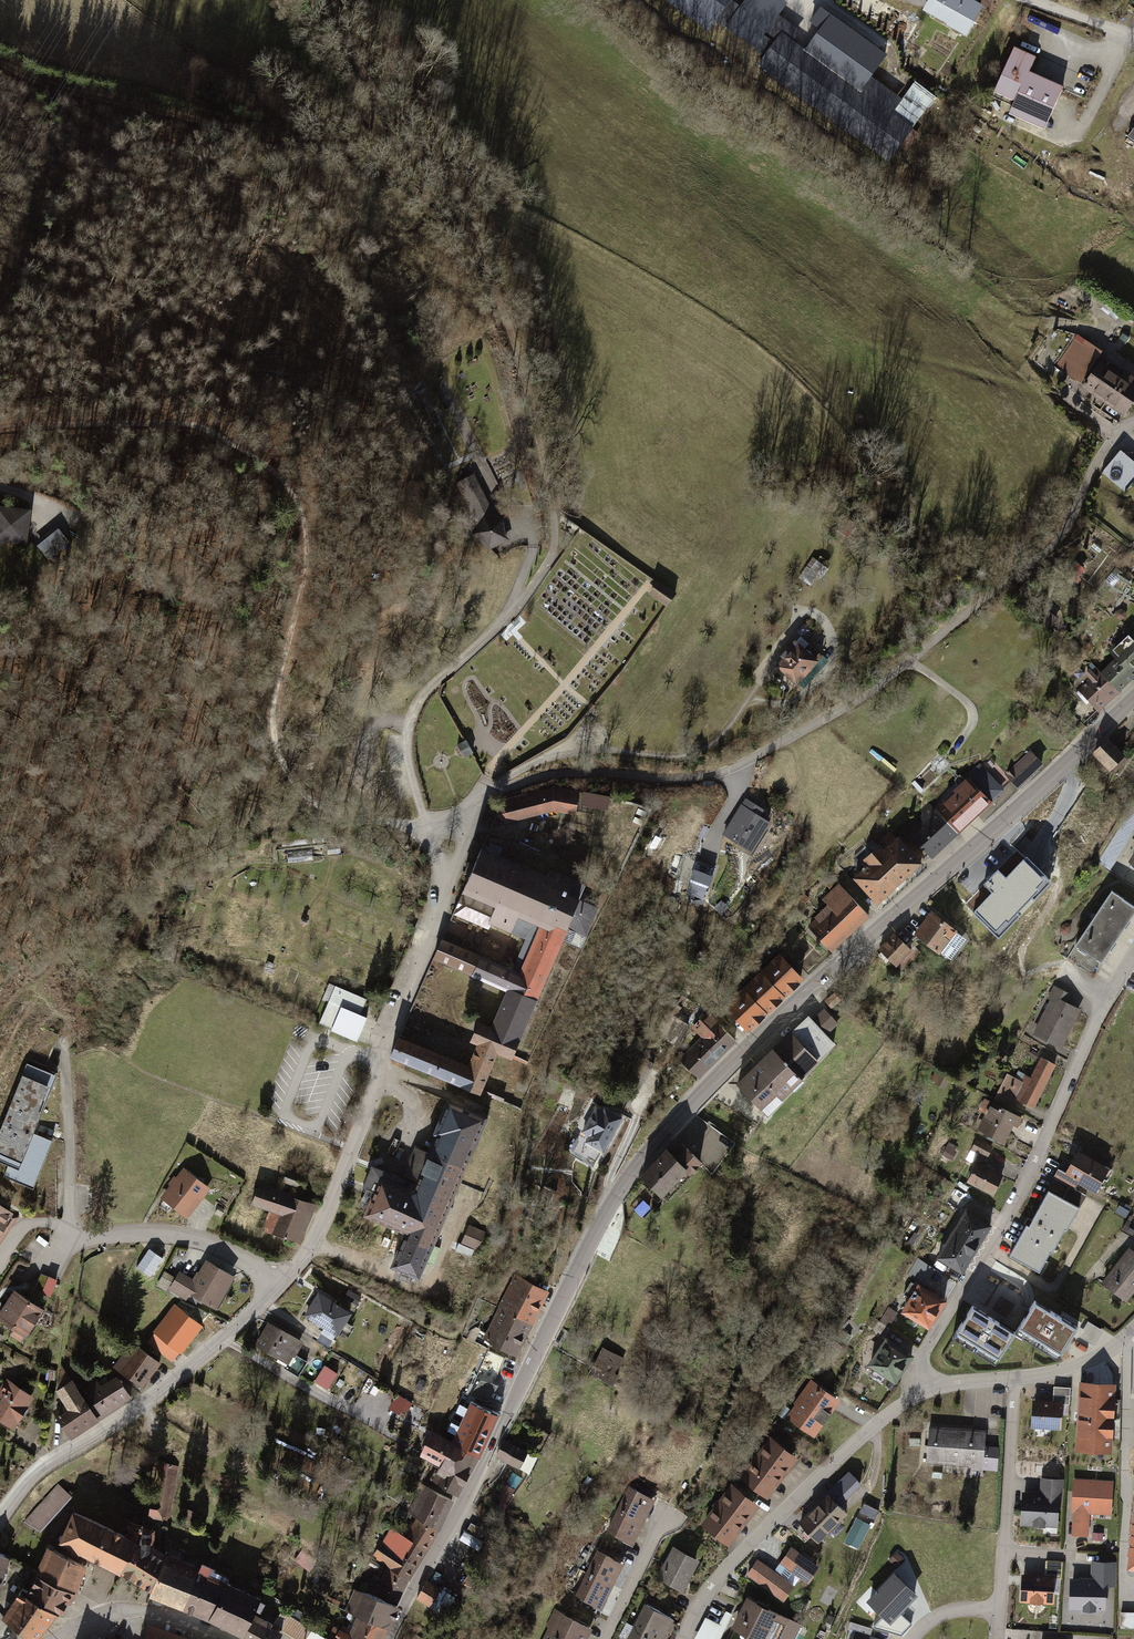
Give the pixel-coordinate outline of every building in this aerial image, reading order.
[(709,29),(714,22),(728,32),(751,0),(670,0),(709,29)] [(921,4),(965,30),(979,6),(968,0),(923,0),(921,4)] [(773,39),(755,64),(885,156),(906,128),(884,113),(896,96),(867,76),(888,46),(859,26),(833,7),(799,54),(787,46),(796,33),(771,15),(760,30),(773,39)] [(1015,40),(994,84),(1014,93),(1008,106),(1044,123),(1064,81),(1032,66),(1039,52),(1025,45),(1015,40)] [(1133,400),(1133,382),(1133,381),(1133,378),(1124,371),(1122,376),(1096,359),(1100,352),(1076,335),(1056,367),(1084,384),(1082,387),(1124,416),(1133,400)] [(475,476),(459,484),(478,523),(474,534),(490,547),(508,538),(504,519),(495,517),(475,476)] [(29,515),(0,513),(0,556),(8,549),(26,555),(29,515)] [(843,515),(834,527),(848,537),(856,525),(843,515)] [(54,543),(29,562),(43,580),(68,562),(54,543)] [(828,567),(812,556),(798,577),(809,585),(817,574),(821,577),(828,567)] [(1128,627),(1108,648),(1113,654),(1099,668),(1093,662),(1067,687),(1073,693),(1081,686),(1088,694),(1072,710),(1081,719),(1104,697),(1127,674),(1133,667),(1133,633),(1128,627)] [(783,656),(775,664),(797,683),(830,645),(817,634),(809,643),(800,635),(797,639),(795,637),(780,654),(783,656)] [(463,757),(471,754),(464,741),(457,745),(463,757)] [(1106,766),(1120,751),(1111,741),(1096,755),(1106,766)] [(1038,759),(1026,747),(1002,770),(1013,782),(1038,759)] [(1002,770),(988,754),(906,829),(929,853),(944,839),(971,815),(988,799),(981,791),(1002,770)] [(501,800),(501,825),(555,811),(575,816),(579,792),(554,786),(501,800)] [(733,811),(721,828),(748,847),(768,819),(743,801),(747,795),(738,789),(726,807),(733,811)] [(582,804),(609,808),(612,795),(584,790),(582,804)] [(900,876),(921,857),(896,830),(879,846),(872,838),(860,849),(868,857),(853,870),(877,897),(900,876)] [(571,887),(479,846),(451,907),(527,940),(534,923),(551,930),(568,893),(571,887)] [(1054,885),(1017,849),(961,906),(999,942),(1054,885)] [(699,861),(690,889),(706,895),(715,867),(699,861)] [(849,926),(867,910),(836,877),(820,892),(831,904),(808,925),(827,946),(849,926)] [(1111,888),(1076,940),(1099,956),(1116,930),(1133,904),(1111,888)] [(477,1045),(470,1063),(399,1037),(392,1051),(390,1055),(480,1093),(496,1052),(513,1058),(564,941),(581,948),(599,908),(568,893),(551,930),(534,923),(527,940),(513,968),(442,938),(433,959),(505,992),(491,1025),(479,1019),(470,1043),(477,1045)] [(961,935),(930,910),(922,920),(916,929),(947,953),(961,935)] [(909,945),(895,932),(887,942),(880,949),(894,962),(909,945)] [(786,979),(796,970),(778,951),(723,1001),(741,1020),(750,1012),(786,979)] [(1066,992),(1053,986),(1031,1028),(1063,1044),(1079,1012),(1061,1002),(1063,997),(1066,992)] [(330,988),(314,1027),(353,1043),(363,1019),(355,1015),(361,1000),(330,988)] [(727,1033),(700,1003),(683,1019),(690,1026),(697,1034),(675,1054),(688,1068),(711,1048),(727,1033)] [(823,1036),(838,1023),(824,1008),(811,1020),(806,1014),(771,1046),(734,1080),(755,1103),(772,1087),(777,1093),(831,1044),(823,1036)] [(1015,1096),(1033,1104),(1054,1059),(1039,1052),(1026,1079),(1008,1070),(994,1099),(1010,1107),(1012,1102),(1015,1096)] [(25,1066),(0,1117),(0,1165),(4,1167),(12,1170),(30,1133),(56,1081),(25,1066)] [(363,1181),(345,1219),(383,1236),(380,1243),(373,1258),(410,1275),(478,1123),(435,1104),(401,1178),(394,1195),(363,1181)] [(612,1115),(587,1105),(581,1120),(589,1123),(583,1138),(575,1134),(566,1155),(577,1159),(581,1150),(595,1156),(603,1137),(612,1115)] [(1019,1119),(989,1106),(977,1133),(1007,1146),(1012,1136),(1019,1119)] [(732,1139),(704,1113),(661,1159),(644,1177),(665,1197),(701,1160),(707,1166),(732,1139)] [(30,1133),(12,1170),(4,1167),(0,1175),(0,1179),(28,1193),(41,1166),(52,1144),(30,1133)] [(990,1149),(974,1140),(968,1151),(984,1160),(990,1149)] [(1104,1165),(1077,1151),(1073,1159),(1066,1172),(1093,1186),(1104,1165)] [(989,1170),(979,1165),(969,1185),(993,1197),(1003,1177),(989,1170)] [(206,1191),(179,1171),(153,1206),(179,1226),(206,1191)] [(307,1197),(248,1176),(241,1196),(263,1204),(255,1224),(293,1237),(300,1218),(307,1197)] [(1069,1187),(1065,1196),(1082,1204),(1086,1195),(1069,1187)] [(1078,1207),(1044,1189),(1027,1220),(1010,1251),(1044,1270),(1078,1207)] [(0,1211),(0,1234),(10,1218),(0,1211)] [(991,1227),(964,1211),(941,1248),(932,1263),(959,1279),(991,1227)] [(479,1248),(486,1229),(470,1223),(463,1241),(479,1248)] [(150,1276),(164,1257),(150,1247),(137,1266),(150,1276)] [(1127,1250),(1097,1284),(1119,1303),(1133,1285),(1133,1255),(1127,1250)] [(919,1257),(910,1273),(928,1283),(936,1267),(919,1257)] [(232,1281),(205,1264),(193,1283),(177,1273),(166,1290),(209,1317),(232,1281)] [(543,1287),(515,1271),(482,1328),(473,1323),(466,1335),(483,1345),(488,1337),(508,1348),(518,1331),(532,1306),(543,1287)] [(53,1293),(57,1277),(41,1273),(37,1290),(53,1293)] [(946,1301),(918,1284),(899,1315),(915,1324),(927,1332),(946,1301)] [(358,1304),(362,1295),(349,1289),(345,1298),(358,1304)] [(346,1313),(315,1293),(306,1307),(297,1321),(328,1341),(346,1313)] [(1057,1359),(1079,1325),(1035,1297),(1015,1330),(1057,1359)] [(7,1299),(0,1308),(0,1332),(13,1342),(32,1318),(7,1299)] [(995,1363),(1015,1330),(972,1304),(952,1336),(995,1363)] [(202,1326),(177,1310),(152,1348),(177,1364),(191,1343),(202,1326)] [(301,1343),(269,1323),(260,1336),(252,1349),(285,1369),(301,1343)] [(899,1350),(886,1340),(868,1366),(894,1384),(912,1358),(899,1350)] [(620,1374),(617,1372),(625,1357),(604,1346),(590,1372),(614,1385),(620,1374)] [(486,1347),(463,1395),(481,1404),(504,1356),(486,1347)] [(160,1366),(135,1349),(117,1375),(143,1392),(152,1379),(160,1366)] [(316,1381),(329,1388),(339,1371),(325,1364),(316,1381)] [(125,1401),(107,1374),(76,1394),(93,1421),(125,1401)] [(63,1411),(47,1421),(60,1442),(93,1421),(76,1394),(65,1377),(48,1388),(63,1411)] [(1117,1388),(1081,1384),(1073,1451),(1109,1455),(1117,1388)] [(808,1386),(783,1424),(810,1442),(824,1421),(835,1404),(808,1386)] [(1072,1390),(1056,1387),(1053,1401),(1069,1404),(1072,1390)] [(2,1392),(0,1396),(0,1425),(10,1432),(19,1418),(26,1407),(2,1392)] [(390,1406),(407,1414),(413,1401),(397,1393),(390,1406)] [(1061,1409),(1031,1405),(1028,1428),(1058,1432),(1061,1409)] [(482,1415),(468,1409),(465,1415),(455,1410),(449,1422),(458,1427),(451,1440),(467,1449),(475,1429),(482,1415)] [(421,1479),(417,1487),(437,1499),(457,1465),(467,1449),(451,1440),(430,1427),(419,1446),(438,1456),(428,1472),(442,1481),(438,1489),(421,1479)] [(987,1434),(930,1428),(926,1465),(983,1471),(987,1434)] [(519,1469),(528,1452),(505,1439),(500,1448),(495,1456),(519,1469)] [(793,1460),(765,1440),(735,1480),(763,1501),(793,1460)] [(180,1466),(158,1462),(150,1514),(172,1517),(180,1466)] [(815,1505),(797,1524),(817,1542),(846,1511),(838,1505),(855,1487),(842,1475),(815,1505)] [(1040,1500),(1020,1498),(1017,1532),(1060,1536),(1066,1480),(1042,1478),(1040,1500)] [(25,1519),(37,1530),(69,1494),(57,1483),(25,1519)] [(1074,1483),(1072,1537),(1090,1538),(1091,1513),(1108,1514),(1109,1484),(1074,1483)] [(437,1499),(417,1487),(407,1507),(417,1512),(408,1530),(398,1526),(391,1542),(378,1536),(376,1541),(369,1555),(382,1561),(379,1567),(374,1578),(382,1582),(376,1595),(350,1583),(341,1603),(359,1611),(350,1632),(334,1625),(331,1633),(344,1638),(363,1638),(366,1632),(373,1616),(378,1606),(382,1597),(390,1582),(397,1570),(404,1556),(413,1539),(420,1528),(425,1518),(437,1499)] [(753,1507),(726,1488),(698,1529),(725,1548),(753,1507)] [(648,1503),(624,1490),(602,1533),(626,1546),(648,1503)] [(98,1561),(117,1571),(142,1524),(129,1519),(124,1531),(70,1509),(53,1539),(87,1556),(98,1561)] [(871,1525),(858,1517),(845,1541),(858,1548),(871,1525)] [(132,1578),(149,1585),(160,1554),(147,1544),(149,1531),(142,1524),(117,1571),(132,1578)] [(84,1562),(49,1545),(36,1571),(75,1587),(79,1576),(84,1562)] [(694,1563),(669,1550),(653,1579),(678,1592),(694,1563)] [(818,1568),(789,1550),(780,1564),(810,1582),(818,1568)] [(619,1561),(596,1551),(575,1600),(598,1610),(619,1561)] [(159,1590),(184,1604),(195,1568),(160,1554),(149,1585),(159,1590)] [(184,1604),(242,1629),(252,1611),(261,1593),(205,1572),(208,1562),(198,1558),(195,1568),(184,1604)] [(1063,1562),(1046,1560),(1043,1576),(1061,1579),(1063,1562)] [(1093,1583),(1069,1582),(1069,1608),(1103,1608),(1103,1587),(1115,1587),(1116,1563),(1093,1562),(1093,1583)] [(792,1588),(756,1563),(747,1575),(784,1600),(792,1588)] [(64,1599),(75,1587),(36,1571),(26,1586),(56,1609),(64,1599)] [(890,1623),(915,1598),(893,1577),(868,1602),(890,1623)] [(1052,1579),(1023,1578),(1022,1602),(1051,1604),(1052,1579)] [(441,1590),(427,1582),(422,1590),(418,1597),(433,1605),(441,1590)] [(56,1609),(26,1586),(23,1583),(0,1612),(0,1614),(33,1637),(43,1624),(56,1609)] [(750,1599),(735,1626),(760,1638),(780,1638),(790,1620),(750,1599)] [(641,1602),(624,1638),(656,1638),(668,1614),(641,1602)] [(283,1610),(275,1623),(300,1638),(326,1638),(327,1638),(283,1610)] [(242,1629),(257,1638),(278,1638),(281,1631),(271,1625),(272,1622),(252,1611),(242,1629)] [(1122,1611),(1122,1627),(1133,1627),(1133,1611),(1122,1611)] [(705,1614),(690,1638),(707,1638),(718,1621),(705,1614)] [(564,1615),(552,1638),(583,1638),(588,1627),(564,1615)] [(147,1630),(172,1638),(189,1638),(149,1625),(147,1630)] [(147,1630),(146,1633),(144,1638),(172,1638),(147,1630)]
